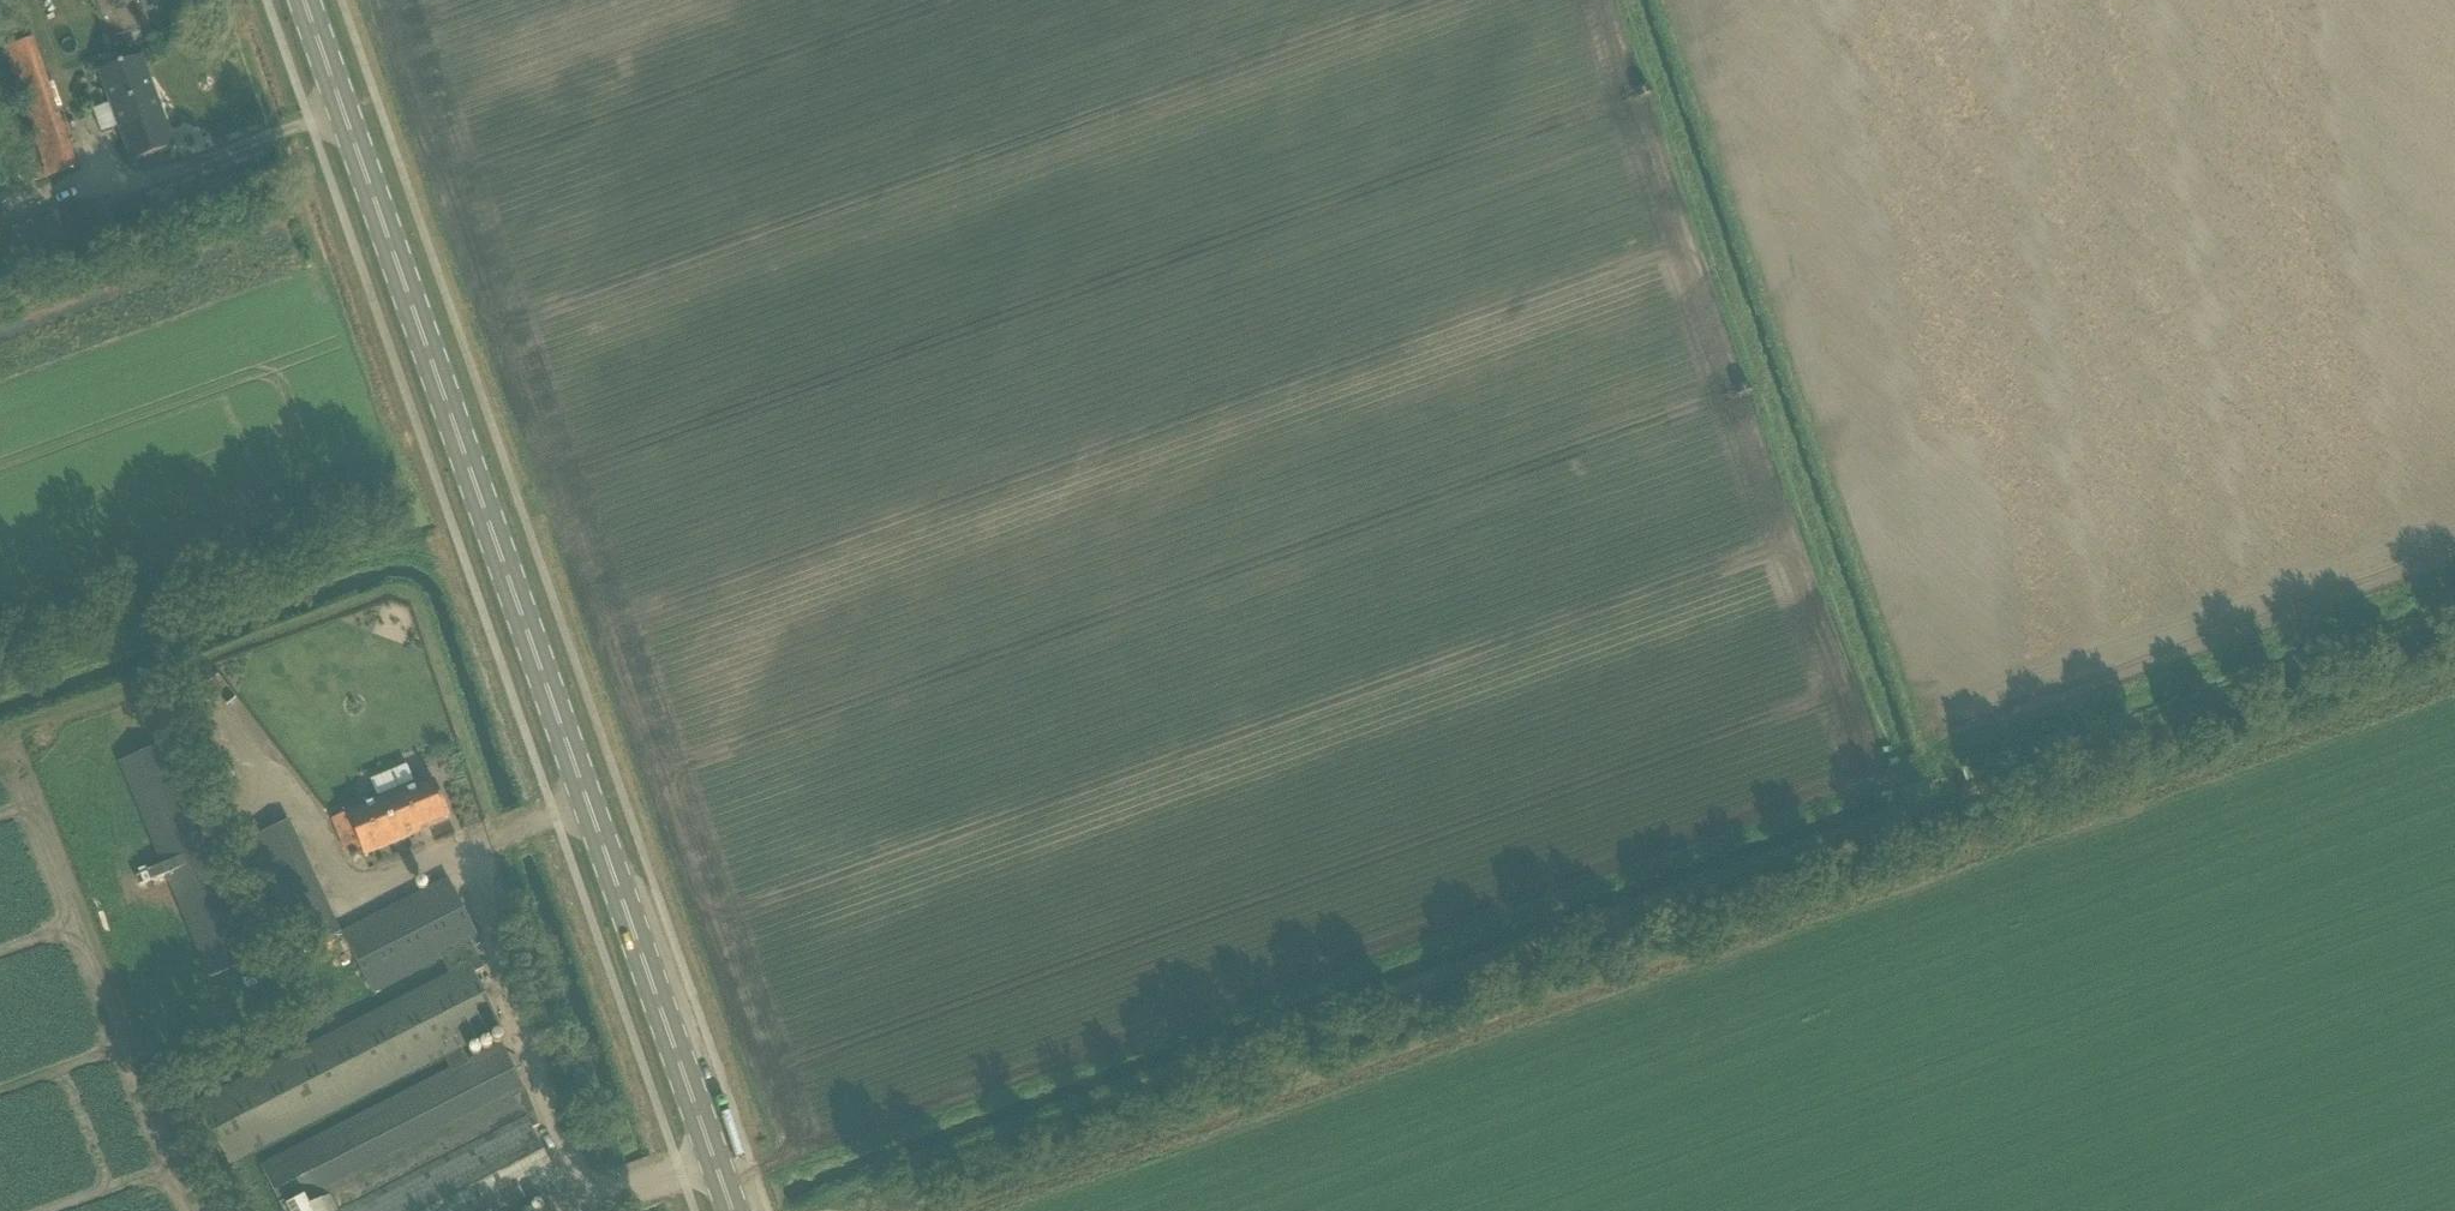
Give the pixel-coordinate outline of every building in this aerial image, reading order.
[(77,168),(34,39),(3,50),(46,178),(77,168)] [(141,57),(118,66),(97,73),(128,164),(151,156),(174,148),(141,57)] [(234,908),(213,857),(204,835),(166,744),(118,764),(161,867),(148,872),(148,873),(137,878),(140,886),(152,881),(152,882),(165,877),(188,931),(208,979),(255,959),(234,908)] [(420,783),(397,792),(331,819),(343,849),(354,844),(359,857),(420,832),(419,829),(449,816),(435,781),(421,787),(420,783)] [(280,826),(277,818),(254,829),(258,836),(239,845),(291,958),(342,935),(373,995),(442,959),(450,975),(197,1103),(228,1164),(443,1055),(451,1071),(261,1167),(283,1210),(521,1210),(562,1190),(533,1131),(544,1126),(502,1044),(470,1061),(462,1046),(502,1025),(475,973),(485,969),(473,947),(478,944),(477,942),(480,940),(449,879),(342,933),(290,821),(280,826)]
